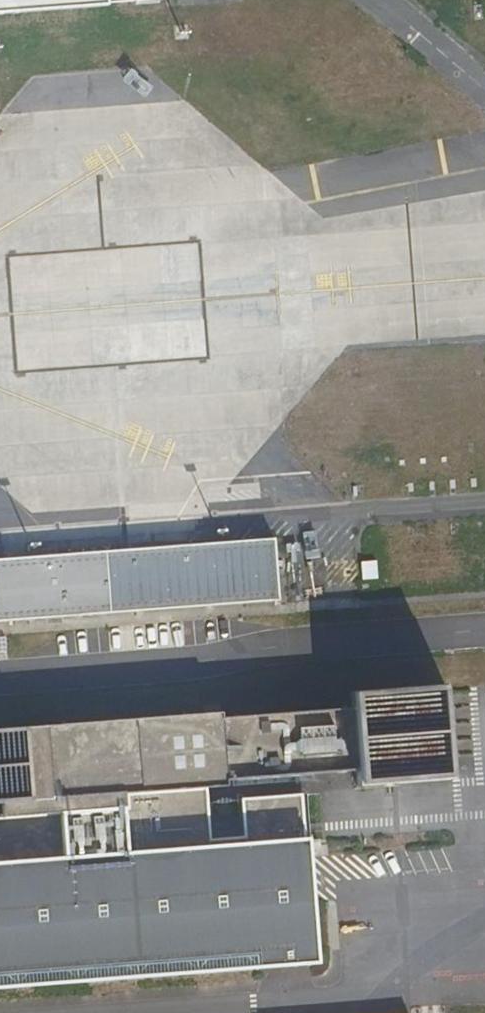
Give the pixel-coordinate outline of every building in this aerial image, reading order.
[(279,601),(275,539),(0,559),(0,622),(279,601)] [(0,718),(0,980),(311,958),(303,842),(299,792),(239,796),(240,830),(208,831),(207,785),(224,784),(223,774),(348,761),(349,771),(438,762),(429,671),(340,679),(342,702),(30,717),(0,718)]
